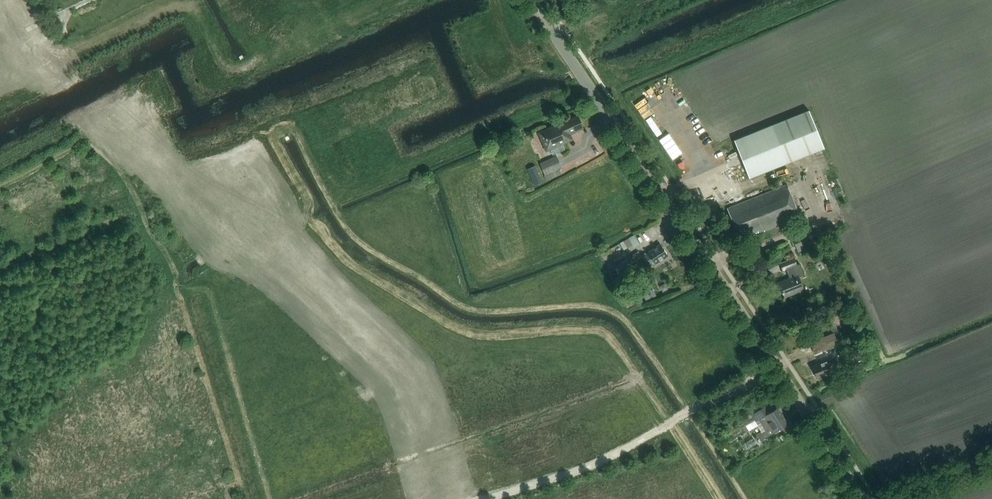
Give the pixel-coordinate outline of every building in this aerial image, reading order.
[(734,141),(749,178),(824,148),(809,111),(734,141)] [(546,151),(550,149),(552,155),(565,149),(562,144),(572,139),(570,134),(583,129),(577,116),(564,121),(562,116),(552,121),(554,126),(538,133),(546,151)] [(540,163),(540,165),(545,175),(562,168),(556,156),(540,163)] [(543,182),(536,165),(528,169),(535,185),(543,182)] [(764,230),(764,231),(799,217),(787,185),(727,208),(738,236),(749,232),(750,234),(757,231),(758,232),(764,230)] [(634,235),(629,238),(634,247),(639,243),(634,235)] [(648,254),(642,257),(637,261),(638,262),(628,269),(633,276),(634,275),(638,272),(648,266),(649,267),(654,263),(654,264),(668,255),(660,244),(647,253),(648,254)] [(782,271),(786,269),(789,278),(779,282),(785,297),(804,290),(798,275),(803,273),(803,275),(804,275),(800,264),(797,265),(794,258),(779,264),(782,271)] [(630,278),(633,276),(628,269),(623,261),(616,266),(638,306),(644,303),(630,278)] [(643,281),(638,272),(634,275),(643,292),(648,289),(645,285),(650,282),(648,278),(643,281)] [(665,283),(660,287),(663,292),(668,289),(665,283)] [(837,364),(834,357),(830,348),(838,345),(833,333),(810,343),(817,359),(825,356),(823,351),(824,351),(827,361),(826,361),(812,366),(817,379),(832,373),(829,367),(837,364)] [(778,408),(768,413),(764,407),(751,415),(761,432),(759,433),(763,439),(769,435),(765,430),(768,428),(772,433),(787,424),(778,408)] [(747,440),(754,437),(745,418),(731,425),(737,436),(744,432),(747,440)] [(756,436),(746,442),(750,448),(759,442),(756,436)]
